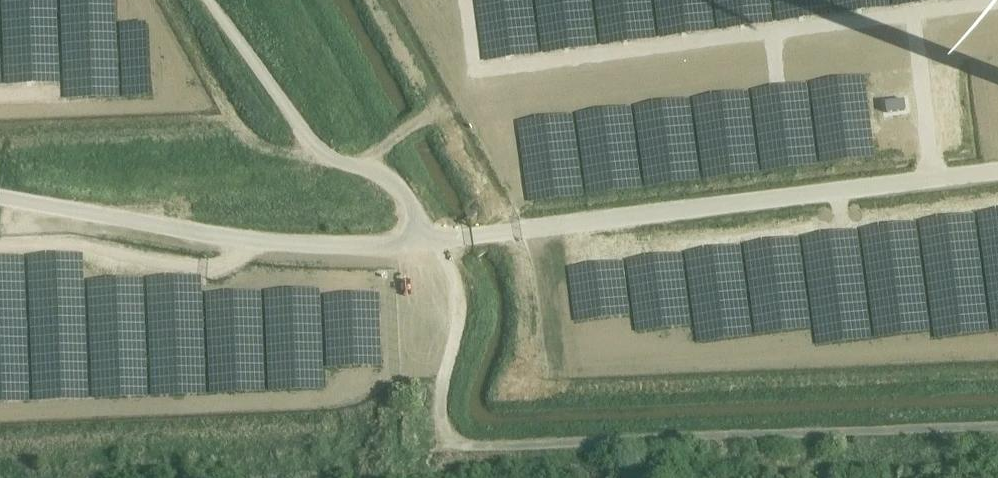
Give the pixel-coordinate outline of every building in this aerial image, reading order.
[(427,392),(413,391),(412,402),(426,404),(427,392)]
